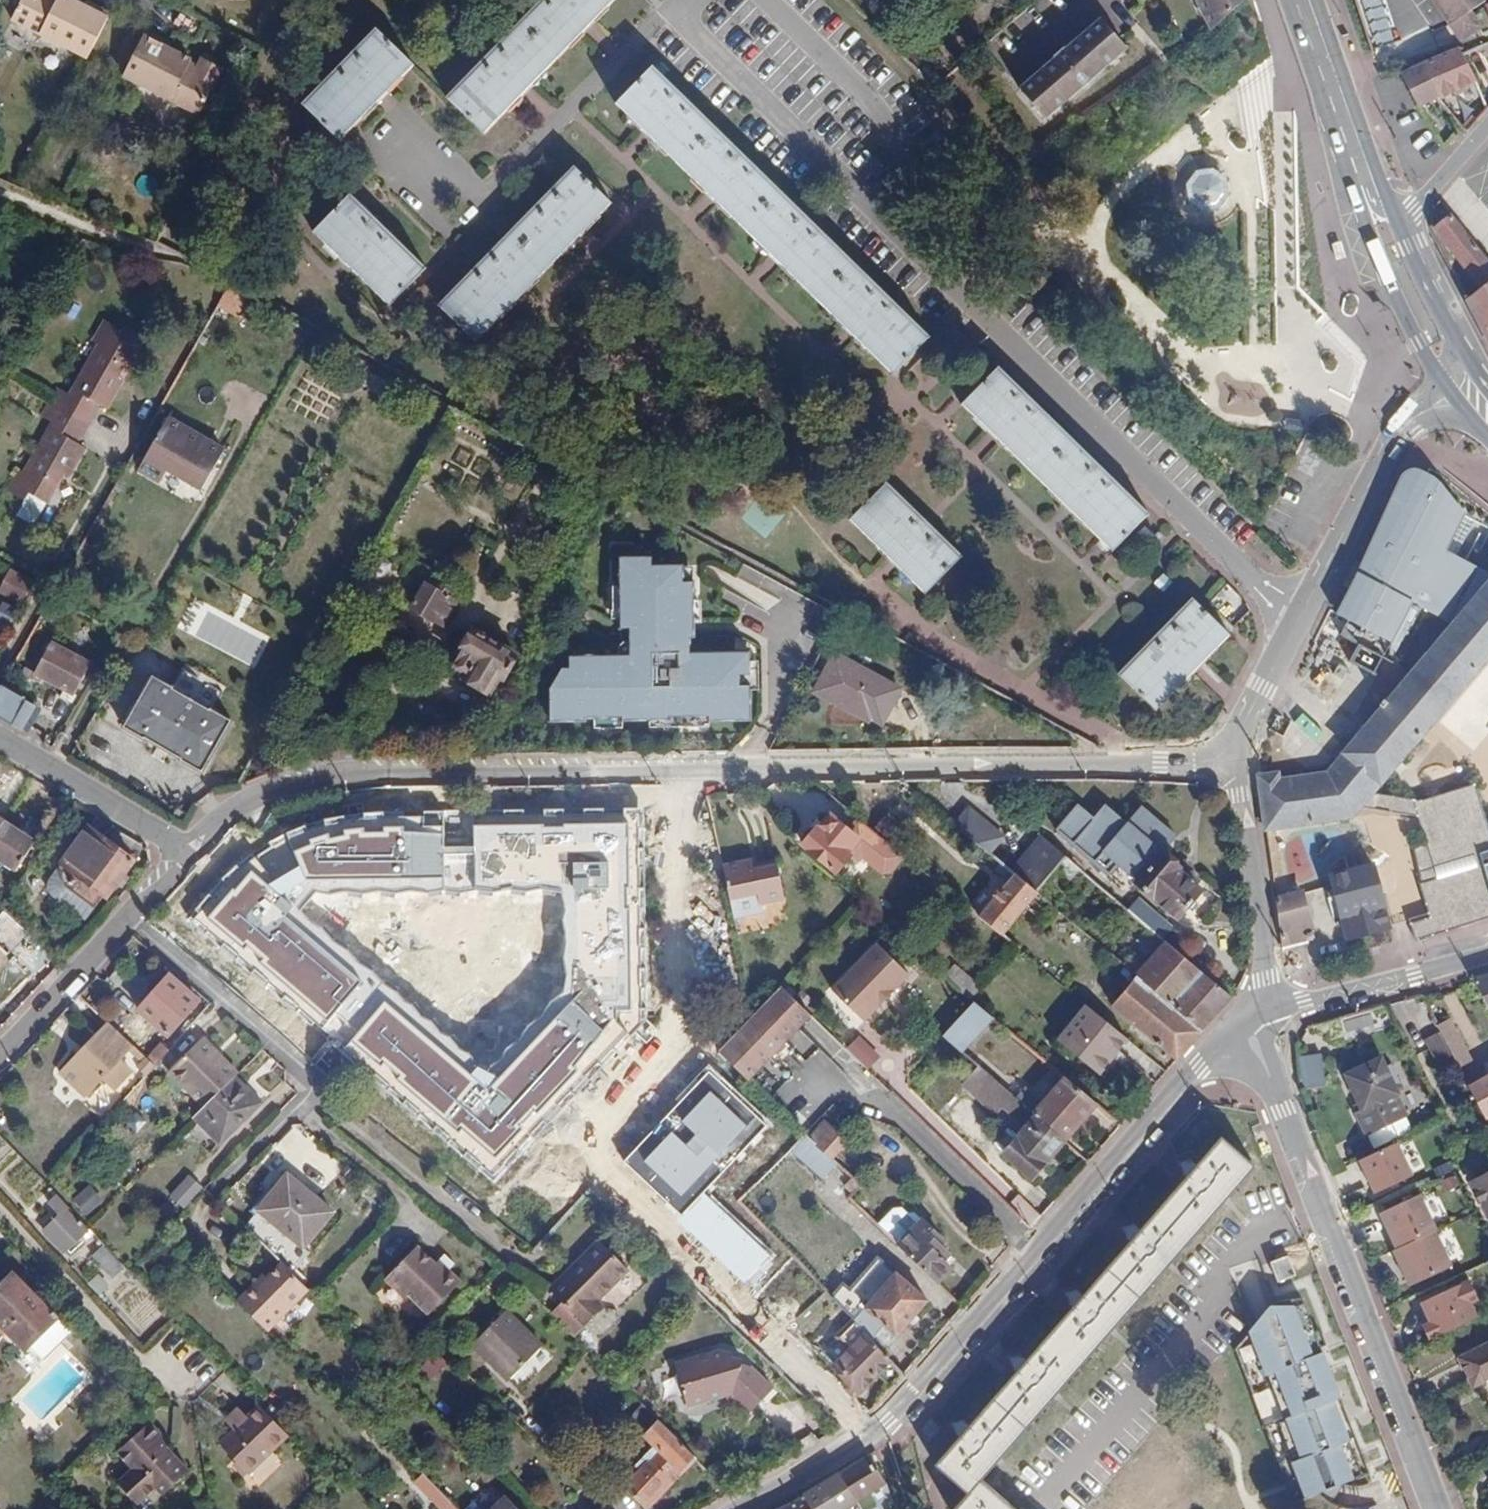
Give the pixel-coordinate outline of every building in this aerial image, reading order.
[(12,19),(87,58),(110,13),(86,2),(83,7),(69,0),(58,0),(57,2),(50,0),(21,0),(12,19)] [(611,0),(540,0),(447,96),(483,131),(611,0)] [(1237,0),(1198,0),(1210,25),(1216,21),(1237,0)] [(1450,25),(1486,0),(1433,0),(1450,25)] [(1059,58),(1023,88),(1048,117),(1129,47),(1106,21),(1070,50),(1068,48),(1057,56),(1059,58)] [(375,28),(302,104),(338,139),(412,64),(375,28)] [(169,50),(172,44),(145,31),(143,35),(124,76),(200,114),(219,76),(219,68),(209,62),(199,66),(197,72),(188,69),(192,60),(169,50)] [(1462,54),(1459,48),(1423,64),(1441,98),(1442,100),(1476,80),(1462,54)] [(1441,98),(1423,64),(1399,74),(1418,108),(1441,98)] [(758,243),(893,375),(929,338),(825,236),(652,67),(616,104),(758,243)] [(1478,191),(1487,177),(1487,156),(1468,184),(1478,191)] [(610,202),(574,167),(440,305),(476,342),(610,202)] [(390,303),(425,267),(350,193),(314,230),(390,303)] [(1487,282),(1487,258),(1453,215),(1434,230),(1481,288),(1487,282)] [(1481,288),(1468,299),(1487,339),(1487,283),(1481,288)] [(237,316),(246,298),(226,287),(216,304),(237,316)] [(57,421),(24,486),(47,497),(61,469),(74,475),(87,449),(82,444),(100,409),(108,413),(147,338),(103,316),(90,342),(97,343),(70,396),(59,391),(47,415),(57,421)] [(1112,551),(1148,513),(998,368),(963,405),(1112,551)] [(167,470),(200,490),(224,449),(168,417),(136,472),(159,484),(167,470)] [(1464,568),(1470,560),(1480,544),(1486,549),(1487,546),(1487,520),(1453,498),(1458,489),(1425,469),(1424,468),(1422,467),(1420,467),(1418,466),(1416,466),(1414,466),(1412,467),(1410,467),(1408,468),(1406,469),(1404,470),(1403,472),(1401,474),(1400,475),(1399,477),(1339,606),(1347,610),(1342,619),(1355,635),(1379,651),(1412,596),(1443,616),(1462,595),(1456,592),(1469,572),(1464,568)] [(926,593),(961,557),(886,483),(851,519),(926,593)] [(764,537),(781,519),(761,500),(744,518),(764,537)] [(710,706),(710,710),(752,709),(751,641),(692,642),(692,626),(696,626),(695,570),(685,570),(685,553),(653,554),(653,545),(620,545),(621,617),(630,617),(630,644),(569,644),(569,655),(562,655),(549,678),(551,711),(586,709),(586,706),(623,706),(623,709),(669,709),(669,706),(710,706)] [(1464,568),(1469,572),(1456,592),(1462,595),(1472,602),(1487,583),(1487,572),(1470,560),(1464,568)] [(10,569),(0,589),(0,593),(22,604),(34,581),(10,569)] [(433,621),(434,619),(444,625),(455,602),(424,583),(410,608),(433,621)] [(1281,772),(1257,775),(1266,830),(1353,818),(1463,689),(1487,659),(1487,583),(1472,602),(1454,623),(1446,632),(1440,639),(1415,668),(1381,708),(1327,772),(1282,779),(1281,772)] [(1472,602),(1462,595),(1443,616),(1454,623),(1472,602)] [(1229,634),(1192,599),(1120,674),(1156,709),(1229,634)] [(207,615),(196,637),(254,666),(265,644),(207,615)] [(1446,632),(1429,618),(1424,624),(1440,639),(1446,632)] [(1424,624),(1399,654),(1415,668),(1440,639),(1424,624)] [(459,672),(457,679),(482,691),(492,671),(506,678),(518,654),(473,630),(453,669),(459,672)] [(31,679),(39,685),(43,678),(64,689),(59,697),(73,704),(77,697),(72,694),(89,663),(50,642),(31,679)] [(890,681),(835,652),(831,658),(813,692),(869,721),(890,681)] [(821,653),(816,661),(803,687),(813,692),(831,658),(821,653)] [(181,757),(180,760),(202,772),(231,720),(212,710),(219,696),(179,672),(170,686),(152,675),(122,727),(143,740),(145,737),(181,757)] [(0,685),(0,686),(0,718),(23,731),(36,706),(0,685)] [(34,738),(48,713),(36,706),(23,731),(34,738)] [(1475,732),(1470,728),(1456,745),(1477,761),(1487,747),(1487,715),(1475,732)] [(1414,802),(1427,843),(1410,848),(1430,913),(1411,919),(1417,936),(1487,915),(1487,835),(1473,784),(1414,802)] [(957,801),(947,814),(984,843),(994,830),(957,801)] [(1120,866),(1135,877),(1171,831),(1147,812),(1134,829),(1107,807),(1096,821),(1081,809),(1065,829),(1115,869),(1120,866)] [(907,856),(875,829),(860,817),(849,830),(828,814),(815,829),(813,827),(799,843),(836,873),(850,858),(857,864),(862,858),(882,875),(891,875),(907,856)] [(527,932),(576,879),(507,817),(485,842),(465,823),(384,911),(412,936),(466,877),(527,932)] [(883,818),(875,827),(896,843),(903,834),(883,818)] [(34,843),(3,821),(0,826),(0,864),(15,873),(34,843)] [(101,837),(87,827),(58,867),(62,886),(94,910),(104,896),(73,874),(101,837)] [(1065,856),(1039,834),(1010,870),(1014,873),(1037,891),(1065,856)] [(104,896),(130,858),(101,837),(73,874),(104,896)] [(281,892),(297,867),(262,843),(245,868),(281,892)] [(1160,855),(1136,884),(1178,918),(1201,889),(1160,855)] [(108,898),(134,861),(130,858),(104,896),(108,898)] [(755,862),(721,868),(727,900),(757,894),(759,903),(783,898),(777,866),(757,870),(755,862)] [(1001,862),(996,870),(1009,880),(1014,873),(1010,870),(1001,862)] [(1391,927),(1373,863),(1331,875),(1348,939),(1391,927)] [(52,898),(86,921),(94,910),(62,886),(58,867),(49,879),(48,893),(52,898)] [(1009,880),(980,916),(1003,934),(1038,892),(1037,891),(1014,873),(1009,880)] [(291,882),(268,908),(276,915),(262,931),(287,954),(325,912),(291,882)] [(196,921),(231,946),(255,914),(220,888),(196,921)] [(1303,892),(1277,899),(1283,947),(1315,940),(1303,892)] [(1135,900),(1128,909),(1160,935),(1167,926),(1135,900)] [(1203,1031),(1229,1001),(1232,996),(1166,940),(1146,964),(1133,953),(1123,964),(1203,1031)] [(911,976),(876,943),(832,989),(867,1023),(911,976)] [(1110,1005),(1177,1061),(1203,1031),(1123,964),(1111,953),(1106,960),(1120,972),(1106,988),(1116,997),(1110,1005)] [(983,988),(953,964),(943,978),(971,1001),(983,988)] [(169,975),(138,1010),(167,1036),(197,1001),(169,975)] [(1472,980),(1487,1006),(1487,975),(1472,980)] [(751,1018),(723,1050),(719,1054),(748,1081),(810,1017),(811,1016),(781,987),(751,1018)] [(321,991),(301,1020),(344,1049),(364,1019),(321,991)] [(961,1054),(993,1018),(973,1002),(942,1037),(961,1054)] [(1394,1016),(1388,1003),(1324,1021),(1329,1036),(1394,1016)] [(1099,1074),(1129,1038),(1087,1004),(1058,1040),(1099,1074)] [(1472,1060),(1449,1018),(1437,1024),(1447,1042),(1460,1067),(1472,1060)] [(70,1085),(83,1097),(130,1047),(105,1025),(66,1068),(77,1077),(70,1085)] [(386,1084),(366,1113),(420,1150),(440,1120),(410,1099),(429,1070),(364,1025),(343,1055),(386,1084)] [(860,1036),(847,1049),(869,1070),(882,1057),(860,1036)] [(203,1038),(169,1072),(204,1107),(234,1077),(214,1057),(218,1052),(203,1038)] [(169,1052),(161,1044),(147,1060),(155,1067),(169,1052)] [(136,1049),(124,1061),(136,1072),(147,1060),(136,1049)] [(234,1077),(239,1072),(218,1052),(214,1057),(234,1077)] [(1325,1082),(1321,1054),(1297,1057),(1301,1085),(1325,1082)] [(1345,1074),(1361,1107),(1396,1090),(1380,1057),(1345,1074)] [(1033,1114),(978,1068),(961,1087),(1005,1125),(1013,1117),(1025,1127),(1035,1116),(1033,1114)] [(1469,1083),(1487,1118),(1487,1117),(1487,1073),(1469,1083)] [(218,1144),(260,1103),(234,1077),(204,1107),(193,1118),(218,1144)] [(1065,1078),(1033,1114),(1035,1116),(1065,1141),(1097,1104),(1065,1078)] [(748,1124),(710,1090),(682,1121),(721,1155),(748,1124)] [(1368,1130),(1406,1112),(1396,1090),(1361,1107),(1357,1109),(1368,1130)] [(1065,1141),(1035,1116),(1025,1127),(1000,1155),(1031,1182),(1065,1141)] [(846,1143),(824,1123),(809,1138),(831,1158),(846,1143)] [(709,1165),(670,1131),(643,1162),(681,1196),(709,1165)] [(1220,1140),(935,1466),(967,1494),(979,1481),(1252,1169),(1220,1140)] [(1417,1177),(1399,1141),(1360,1160),(1377,1196),(1417,1177)] [(1471,1183),(1487,1215),(1487,1174),(1471,1183)] [(189,1175),(170,1197),(183,1209),(202,1187),(189,1175)] [(257,1211),(301,1248),(331,1212),(287,1175),(257,1211)] [(89,1185),(72,1200),(87,1216),(104,1201),(89,1185)] [(88,1228),(84,1224),(56,1195),(48,1204),(60,1216),(43,1232),(63,1253),(81,1236),(88,1228)] [(1439,1230),(1424,1195),(1379,1215),(1394,1250),(1439,1230)] [(1021,1200),(1010,1212),(1029,1231),(1041,1217),(1021,1200)] [(877,1223),(899,1245),(938,1283),(952,1269),(944,1261),(950,1254),(940,1245),(944,1240),(923,1218),(921,1219),(912,1211),(905,1212),(899,1207),(892,1208),(877,1223)] [(87,1241),(94,1234),(88,1228),(81,1236),(87,1241)] [(1455,1267),(1439,1230),(1394,1250),(1410,1287),(1455,1267)] [(599,1241),(551,1291),(587,1326),(603,1309),(596,1302),(628,1269),(599,1241)] [(101,1247),(91,1257),(113,1279),(121,1269),(101,1247)] [(462,1284),(418,1248),(388,1284),(431,1320),(462,1284)] [(1270,1264),(1277,1283),(1294,1276),(1287,1257),(1270,1264)] [(294,1318),(315,1297),(313,1295),(276,1260),(262,1275),(255,1283),(251,1279),(233,1298),(264,1328),(284,1308),(294,1318)] [(262,1275),(258,1271),(251,1279),(255,1283),(262,1275)] [(28,1346),(41,1360),(66,1336),(52,1321),(56,1318),(11,1274),(0,1285),(0,1326),(23,1350),(28,1346)] [(864,1311),(848,1295),(836,1306),(854,1324),(872,1342),(885,1327),(896,1336),(926,1302),(894,1275),(864,1311)] [(97,1276),(87,1284),(98,1295),(106,1287),(97,1276)] [(1486,1304),(1476,1281),(1422,1304),(1431,1325),(1426,1328),(1432,1342),(1484,1320),(1478,1307),(1486,1304)] [(1300,1306),(1272,1306),(1253,1333),(1272,1377),(1280,1374),(1298,1417),(1290,1420),(1306,1457),(1292,1462),(1311,1507),(1367,1484),(1354,1452),(1361,1449),(1343,1405),(1348,1403),(1327,1352),(1317,1353),(1300,1306)] [(544,1347),(507,1312),(472,1350),(509,1384),(544,1347)] [(857,1393),(878,1375),(892,1388),(903,1374),(881,1352),(872,1342),(854,1324),(848,1331),(859,1342),(833,1367),(857,1393)] [(881,1352),(896,1336),(885,1327),(872,1342),(881,1352)] [(1459,1357),(1472,1384),(1487,1377),(1487,1343),(1459,1357)] [(735,1396),(749,1409),(772,1385),(730,1346),(674,1364),(687,1406),(724,1394),(726,1399),(735,1396)] [(1265,1413),(1279,1410),(1274,1391),(1260,1394),(1265,1413)] [(623,1486),(643,1506),(694,1456),(643,1405),(628,1420),(658,1451),(623,1486)] [(255,1467),(288,1436),(260,1407),(228,1438),(255,1467)] [(143,1460),(128,1474),(148,1494),(166,1477),(174,1486),(188,1472),(158,1439),(161,1437),(148,1424),(128,1443),(143,1460)] [(248,1474),(255,1467),(228,1438),(220,1446),(248,1474)] [(873,1465),(867,1460),(838,1475),(859,1508),(874,1508),(877,1507),(869,1496),(886,1485),(883,1475),(873,1465)] [(422,1489),(430,1481),(422,1473),(414,1481),(422,1489)] [(838,1475),(802,1495),(811,1508),(859,1508),(838,1475)] [(579,1478),(572,1480),(601,1508),(599,1500),(579,1478)] [(450,1502),(430,1481),(422,1489),(441,1508),(443,1508),(450,1502)] [(979,1481),(967,1494),(954,1508),(1011,1508),(979,1481)] [(802,1495),(775,1508),(811,1508),(802,1495)] [(503,1496),(490,1508),(492,1508),(516,1508),(503,1496)]
